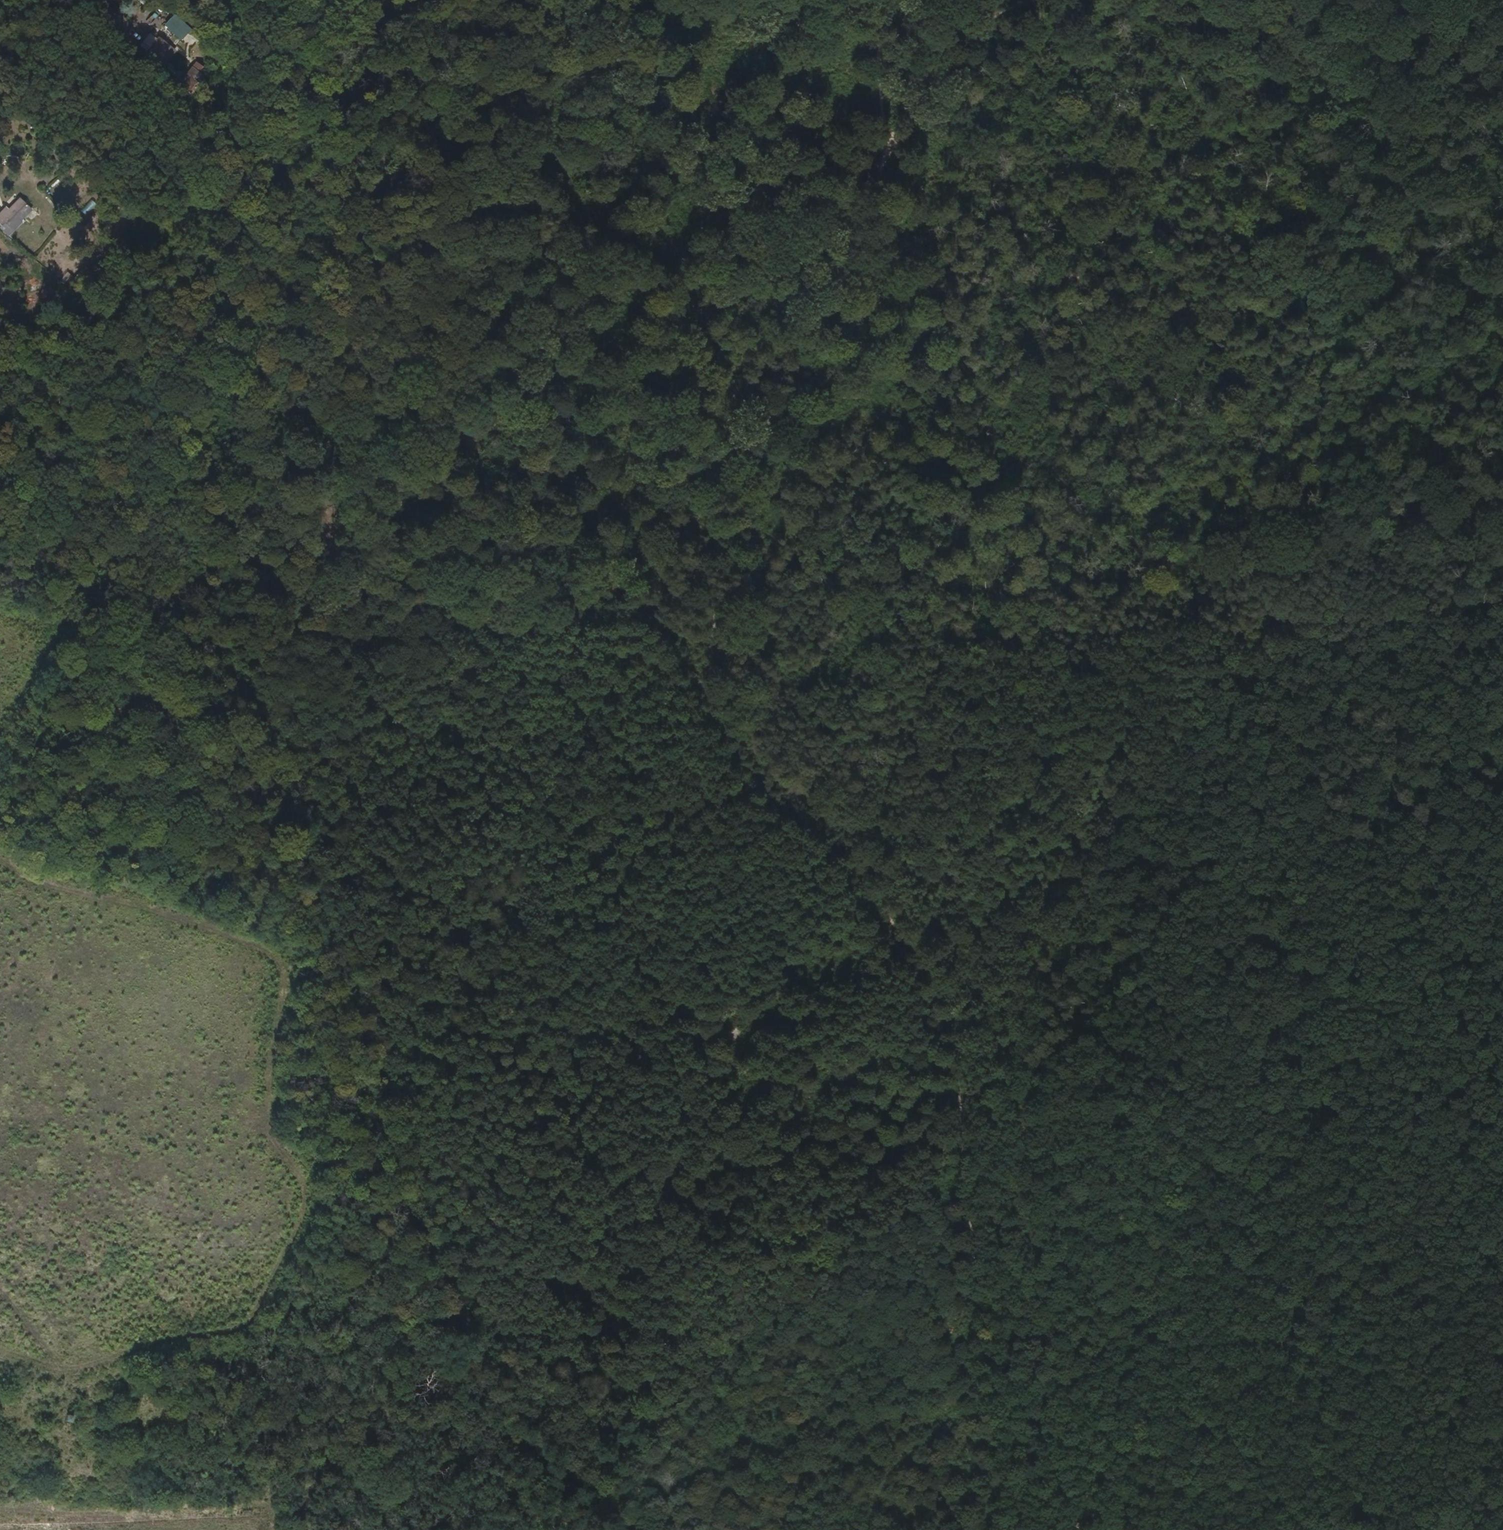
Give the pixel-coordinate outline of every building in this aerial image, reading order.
[(177,43),(191,33),(178,14),(164,24),(177,43)] [(136,51),(178,81),(191,62),(149,33),(136,51)] [(33,212),(16,196),(0,213),(0,228),(10,237),(33,212)]
